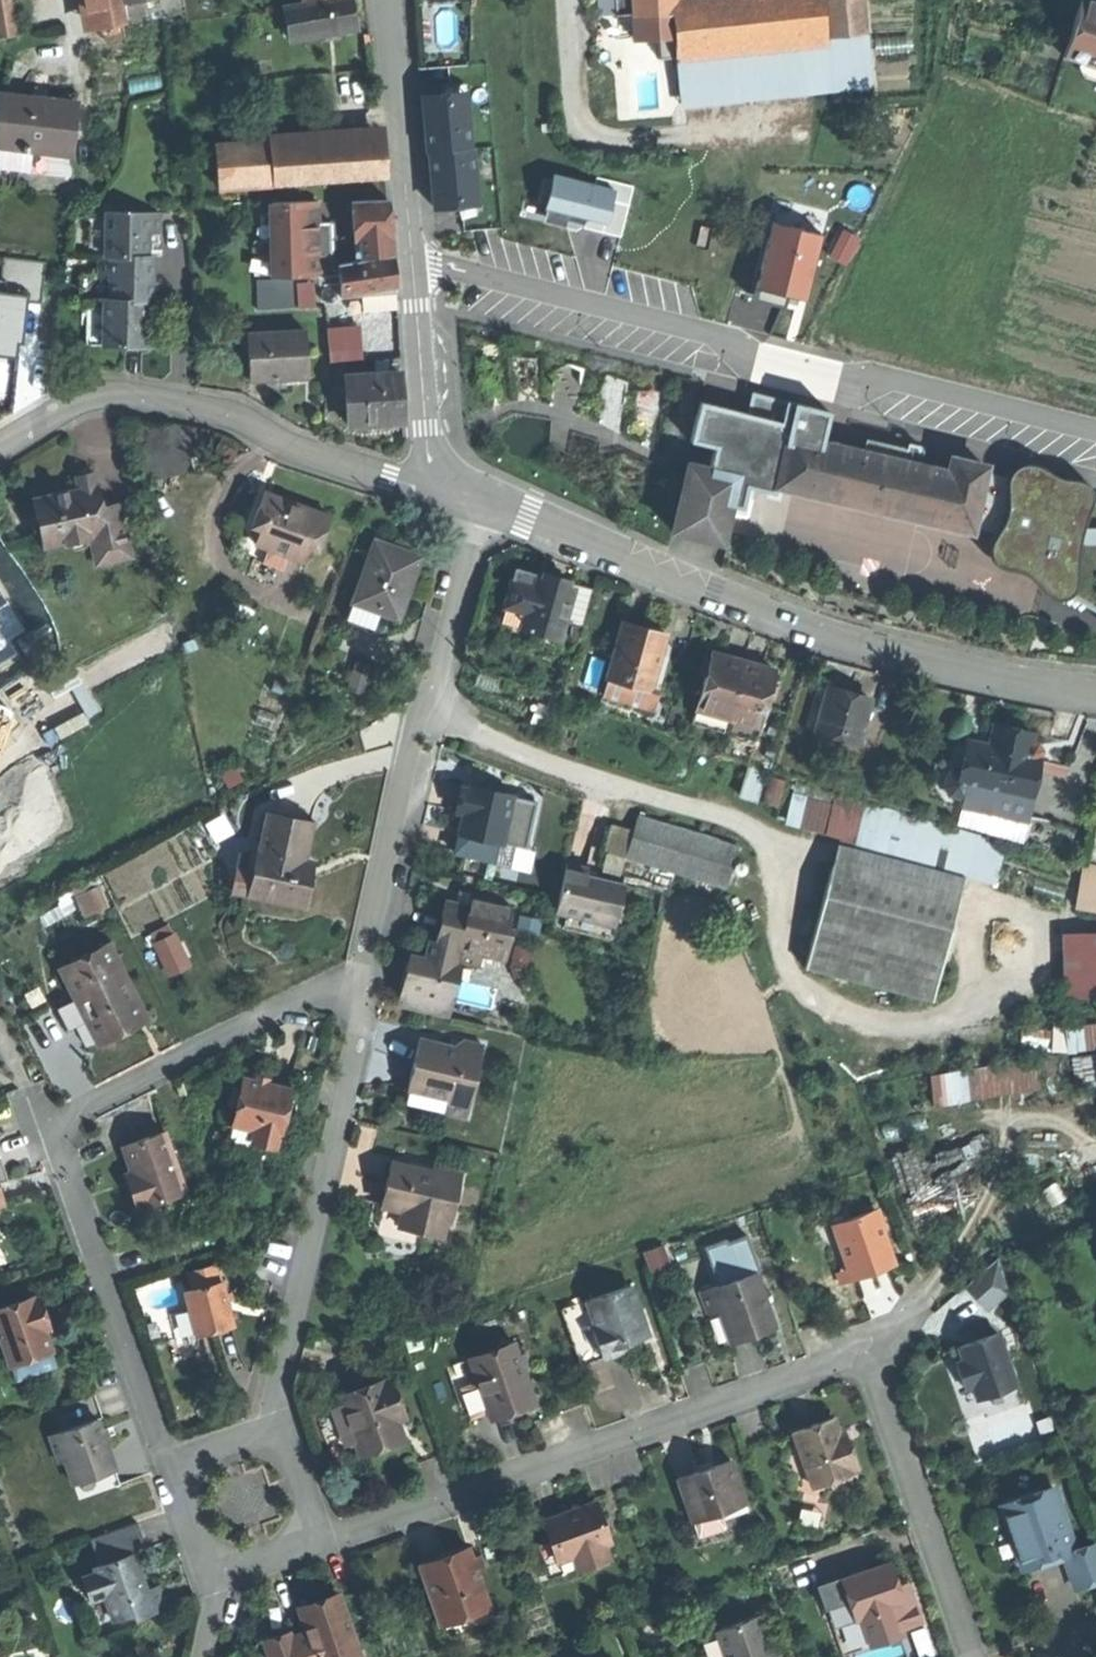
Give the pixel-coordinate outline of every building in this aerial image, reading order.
[(20,35),(15,0),(0,0),(0,38),(20,35)] [(90,0),(80,0),(82,12),(91,10),(90,0)] [(122,0),(90,0),(91,10),(95,30),(101,29),(122,25),(127,24),(122,0)] [(131,2),(125,3),(128,17),(145,14),(142,0),(131,2)] [(305,37),(358,28),(355,12),(353,0),(326,0),(301,4),(305,37)] [(670,3),(670,0),(616,0),(617,16),(634,14),(634,17),(671,14),(670,3)] [(826,36),(822,0),(700,0),(670,3),(671,14),(675,58),(826,44),(826,36)] [(826,36),(864,33),(862,0),(822,0),(826,36)] [(1085,0),(1080,0),(1062,56),(1095,67),(1095,4),(1085,0)] [(305,37),(301,4),(280,8),(285,40),(305,37)] [(101,29),(102,38),(124,34),(122,25),(101,29)] [(679,102),(869,84),(864,33),(826,36),(826,44),(675,58),(679,102)] [(70,153),(76,102),(41,98),(5,93),(0,132),(0,145),(70,153)] [(430,152),(471,149),(466,99),(443,101),(442,95),(423,96),(425,124),(428,152),(430,152)] [(382,140),(214,152),(217,190),(385,178),(382,140)] [(70,153),(0,145),(0,167),(47,173),(49,161),(69,163),(70,153)] [(471,149),(430,152),(432,179),(435,208),(454,207),(453,201),(477,199),(472,149),(471,149)] [(552,179),(544,177),(538,198),(549,202),(545,220),(566,225),(568,219),(584,223),(583,227),(622,239),(635,186),(598,176),(596,184),(554,173),(552,179)] [(356,201),(357,260),(395,256),(393,229),(392,199),(356,201)] [(477,199),(453,201),(454,207),(477,205),(477,199)] [(273,277),(318,276),(317,257),(331,256),(330,223),(316,223),(316,202),(271,203),(273,277)] [(160,213),(107,211),(106,255),(100,255),(100,277),(111,277),(110,301),(105,301),(103,346),(128,347),(156,348),(157,323),(146,323),(146,302),(152,302),(152,287),(153,256),(148,256),(148,244),(148,234),(159,234),(160,213)] [(793,300),(811,230),(760,217),(742,287),(793,300)] [(11,357),(19,289),(39,291),(43,258),(4,254),(2,274),(0,274),(0,355),(11,357)] [(357,260),(340,264),(341,297),(362,296),(362,291),(396,289),(395,276),(395,256),(357,260)] [(258,310),(300,308),(299,278),(256,280),(258,310)] [(82,339),(98,340),(101,305),(86,304),(82,339)] [(358,322),(324,324),(327,359),(361,357),(358,322)] [(248,381),(310,379),(309,352),(308,332),(247,334),(248,381)] [(374,376),(396,375),(395,361),(373,362),(374,376)] [(399,376),(344,379),(346,426),(401,423),(400,398),(399,376)] [(777,464),(789,411),(751,401),(748,414),(697,402),(689,442),(712,448),(726,451),(777,464)] [(789,411),(777,464),(772,483),(968,530),(969,527),(973,510),(982,473),(984,467),(949,459),(946,473),(903,463),(905,451),(864,442),(862,452),(819,443),(826,412),(791,403),(789,411)] [(554,410),(550,447),(602,453),(606,416),(554,410)] [(184,426),(139,435),(147,478),(192,470),(189,452),(184,426)] [(721,472),(726,451),(712,448),(707,469),(721,472)] [(735,476),(721,472),(707,469),(687,464),(671,531),(719,542),(735,476)] [(1010,474),(1007,479),(1015,480),(1047,487),(1049,479),(1081,486),(1081,483),(1060,480),(1052,476),(1043,470),(1034,466),(1023,466),(1014,469),(1010,474)] [(1064,599),(1066,594),(1067,591),(1045,579),(1045,582),(1007,562),(1014,530),(1005,527),(1015,480),(1007,479),(982,473),(969,527),(996,533),(992,539),(990,544),(989,548),(989,553),(991,559),(994,563),(1001,567),(1009,569),(1024,573),(1032,579),(1048,594),(1058,599),(1064,599)] [(112,567),(135,562),(122,506),(101,511),(93,475),(77,479),(79,489),(62,493),(32,500),(45,554),(90,543),(96,571),(112,567)] [(1045,579),(1067,591),(1084,514),(1076,512),(1081,486),(1049,479),(1047,487),(1015,480),(1005,527),(1014,530),(1007,562),(1045,582),(1045,579)] [(270,553),(290,559),(302,563),(307,548),(318,551),(331,512),(297,501),(266,491),(254,529),(262,531),(257,549),(270,553)] [(1087,501),(1084,514),(1067,591),(1066,594),(1095,611),(1095,503),(1087,501)] [(352,602),(380,613),(396,619),(421,557),(401,549),(377,539),(352,602)] [(286,573),(290,559),(270,553),(266,567),(286,573)] [(572,588),(568,586),(550,581),(536,578),(533,589),(511,582),(504,606),(526,612),(522,628),(558,638),(564,618),(572,588)] [(572,588),(564,618),(582,623),(592,589),(569,582),(568,586),(572,588)] [(374,629),(380,613),(352,602),(346,618),(374,629)] [(500,622),(522,628),(526,612),(504,606),(500,622)] [(644,628),(623,622),(606,679),(648,692),(665,634),(644,628)] [(759,727),(775,671),(759,666),(725,657),(711,653),(695,708),(759,727)] [(848,693),(828,687),(815,731),(858,743),(870,699),(848,693)] [(1028,750),(1029,743),(1031,733),(1014,729),(995,725),(991,741),(986,745),(968,741),(962,770),(955,768),(948,774),(945,786),(949,794),(963,797),(970,792),(995,797),(996,797),(997,793),(1030,801),(1039,758),(1032,756),(1028,750)] [(1036,744),(1029,743),(1028,750),(1032,756),(1039,758),(1041,751),(1036,744)] [(754,798),(764,767),(748,762),(739,793),(754,798)] [(463,813),(454,852),(521,867),(525,848),(526,849),(537,802),(512,797),(513,796),(470,786),(469,790),(463,789),(461,798),(458,812),(463,813)] [(1026,816),(1030,801),(997,793),(996,797),(995,797),(993,809),(1026,816)] [(1004,844),(836,799),(832,812),(864,821),(970,849),(1000,857),(1004,844)] [(313,857),(305,855),(312,817),(268,809),(261,847),(253,845),(245,888),(305,899),(309,874),(313,857)] [(625,859),(725,889),(738,847),(637,818),(625,859)] [(864,821),(851,870),(957,898),(970,849),(864,821)] [(1087,862),(1076,908),(1095,911),(1095,865),(1087,862)] [(588,869),(566,864),(556,910),(615,924),(624,883),(597,877),(586,875),(588,869)] [(957,898),(851,870),(823,974),(929,1002),(957,898)] [(76,893),(82,912),(106,904),(100,886),(76,893)] [(452,981),(456,962),(478,967),(480,956),(504,961),(511,930),(508,929),(512,908),(493,903),(494,899),(471,893),(468,906),(445,900),(440,922),(435,942),(429,941),(425,959),(409,955),(397,1007),(442,1017),(447,1000),(452,981)] [(1064,933),(1066,997),(1095,996),(1095,932),(1064,933)] [(173,936),(155,945),(169,974),(187,965),(173,936)] [(62,973),(98,1045),(120,1034),(145,1021),(109,949),(62,973)] [(445,1114),(466,1119),(483,1045),(462,1041),(460,1048),(418,1039),(412,1065),(406,1091),(448,1101),(445,1114)] [(1039,1091),(1035,1063),(929,1077),(933,1106),(1039,1091)] [(254,1082),(267,1085),(269,1079),(261,1077),(256,1076),(254,1082)] [(252,1140),(276,1145),(289,1090),(267,1085),(254,1082),(243,1079),(232,1125),(254,1130),(252,1140)] [(137,1208),(186,1192),(166,1133),(124,1147),(132,1172),(136,1183),(130,1185),(137,1208)] [(964,1197),(953,1146),(898,1158),(909,1209),(964,1197)] [(444,1220),(449,1221),(460,1173),(432,1167),(430,1176),(414,1172),(414,1169),(390,1163),(385,1184),(380,1205),(403,1210),(401,1220),(421,1224),(419,1232),(440,1237),(444,1220)] [(130,1185),(136,1183),(132,1172),(126,1175),(128,1180),(130,1185)] [(876,1271),(896,1264),(877,1210),(835,1225),(851,1269),(854,1279),(876,1271)] [(1010,1290),(999,1258),(966,1286),(986,1310),(1010,1290)] [(194,1289),(220,1282),(216,1266),(189,1273),(194,1289)] [(839,1274),(842,1283),(854,1279),(851,1269),(839,1274)] [(753,1335),(775,1328),(755,1272),(702,1291),(710,1314),(720,1311),(729,1337),(741,1332),(750,1329),(753,1335)] [(221,1281),(220,1282),(194,1289),(184,1291),(196,1336),(219,1330),(233,1327),(221,1281)] [(629,1286),(588,1300),(597,1325),(590,1327),(601,1359),(615,1354),(626,1350),(624,1344),(646,1337),(629,1286)] [(51,1351),(44,1331),(39,1318),(45,1316),(38,1298),(33,1299),(32,1297),(0,1308),(0,1338),(10,1366),(51,1351)] [(597,1325),(588,1300),(560,1310),(580,1366),(601,1359),(590,1327),(597,1325)] [(44,1331),(49,1329),(47,1323),(45,1316),(39,1318),(44,1331)] [(978,1400),(1016,1387),(998,1334),(960,1347),(964,1361),(957,1364),(961,1377),(965,1389),(973,1386),(978,1400)] [(476,1382),(487,1413),(488,1416),(511,1408),(533,1400),(514,1344),(468,1360),(476,1382)] [(401,1434),(396,1420),(390,1404),(400,1400),(393,1380),(383,1384),(382,1382),(341,1397),(343,1405),(356,1441),(359,1449),(401,1434)] [(487,1413),(476,1382),(460,1388),(470,1418),(487,1413)] [(77,1401),(80,1416),(102,1412),(99,1396),(77,1401)] [(401,1418),(406,1416),(400,1400),(390,1404),(396,1420),(401,1418)] [(350,1443),(356,1441),(343,1405),(337,1407),(350,1443)] [(92,1478),(115,1470),(106,1444),(97,1419),(49,1436),(58,1463),(65,1461),(70,1477),(89,1470),(92,1478)] [(851,1470),(856,1469),(848,1446),(844,1448),(839,1435),(834,1419),(813,1426),(793,1433),(812,1484),(851,1470)] [(359,1449),(362,1455),(403,1440),(401,1434),(359,1449)] [(844,1448),(848,1446),(844,1434),(839,1435),(844,1448)] [(721,1513),(746,1504),(732,1461),(705,1470),(678,1479),(693,1522),(694,1522),(721,1513)] [(73,1484),(92,1478),(89,1470),(70,1477),(73,1484)] [(812,1484),(813,1489),(853,1475),(851,1470),(812,1484)] [(1076,1589),(1095,1582),(1095,1546),(1095,1544),(1075,1551),(1053,1488),(1002,1505),(1023,1570),(1048,1561),(1065,1556),(1076,1589)] [(605,1546),(610,1544),(596,1503),(570,1512),(545,1522),(559,1562),(584,1553),(589,1566),(610,1559),(605,1546)] [(726,1528),(721,1513),(694,1522),(700,1537),(726,1528)] [(108,1563),(133,1554),(146,1549),(136,1523),(91,1539),(98,1560),(106,1557),(108,1563)] [(440,1619),(488,1602),(468,1546),(444,1555),(420,1564),(440,1619)] [(140,1574),(133,1554),(108,1563),(94,1567),(96,1572),(93,1573),(82,1577),(90,1601),(104,1596),(113,1620),(131,1614),(133,1619),(164,1608),(156,1586),(146,1590),(140,1574)] [(89,1562),(78,1566),(82,1577),(93,1573),(89,1562)] [(860,1619),(868,1642),(901,1631),(921,1624),(910,1591),(900,1595),(898,1586),(890,1563),(846,1578),(854,1600),(848,1602),(854,1621),(860,1619)] [(868,1642),(860,1619),(854,1621),(848,1602),(854,1600),(846,1578),(819,1588),(842,1656),(844,1656),(870,1648),(868,1642)] [(908,1583),(898,1586),(900,1595),(910,1591),(908,1583)] [(338,1593),(299,1607),(308,1631),(299,1634),(290,1637),(288,1633),(265,1641),(270,1656),(312,1656),(316,1656),(359,1656),(338,1593)] [(758,1617),(716,1632),(717,1633),(719,1632),(728,1656),(773,1656),(758,1617)] [(868,1642),(870,1648),(887,1642),(903,1637),(901,1631),(868,1642)]
